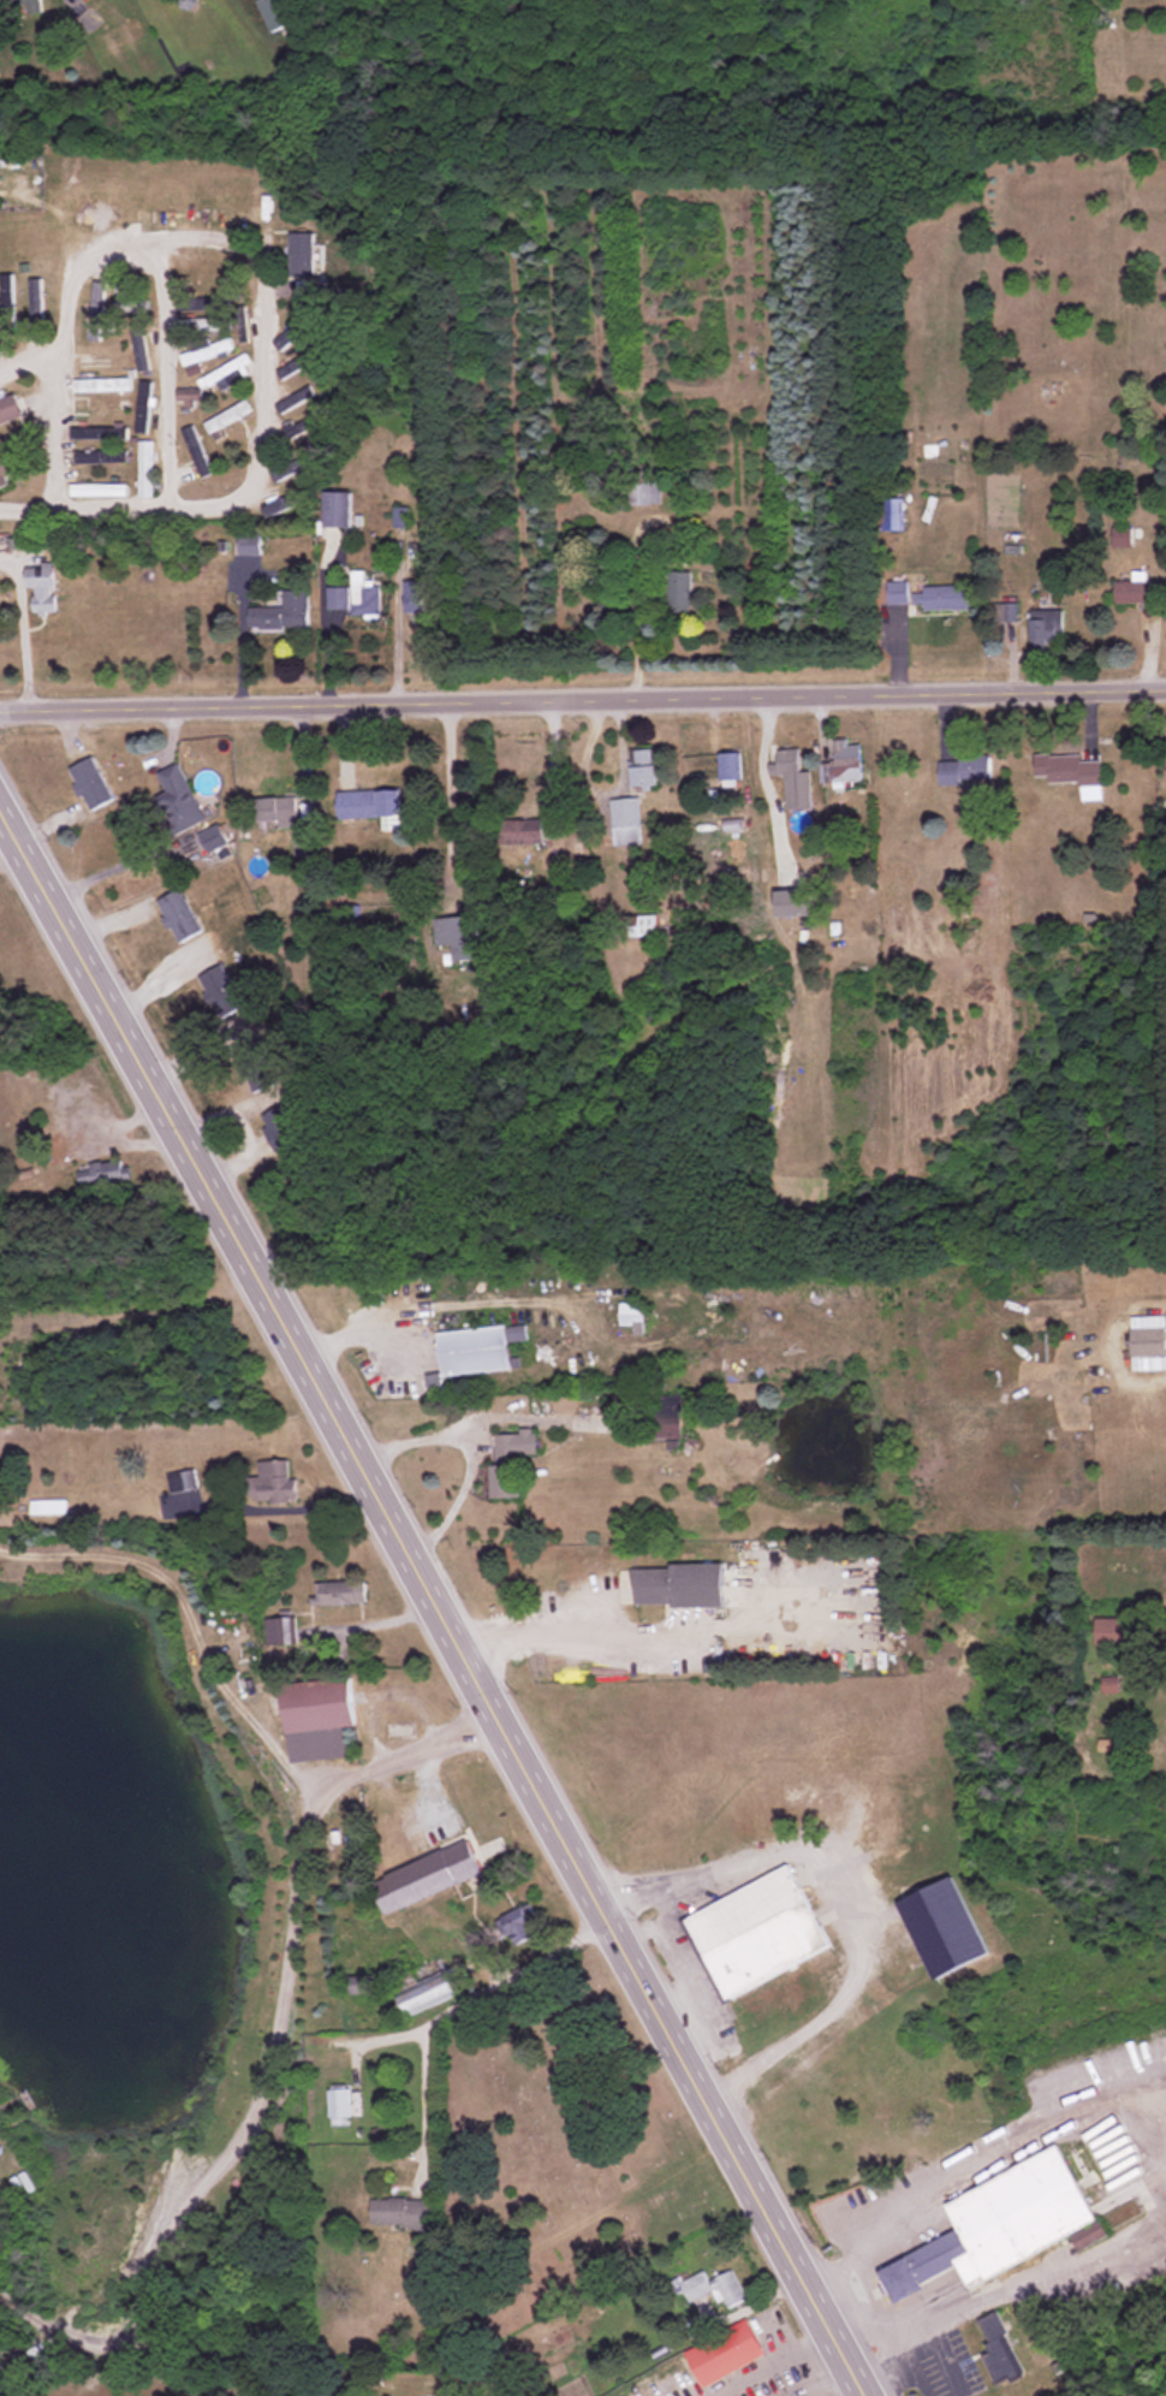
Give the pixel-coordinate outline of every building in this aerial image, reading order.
[(271,32),(296,21),(287,0),(258,0),(257,1),(271,32)] [(313,233),(290,233),(290,274),(313,274),(313,233)] [(190,277),(233,287),(236,276),(192,265),(190,277)] [(1,275),(1,330),(13,330),(13,275),(1,275)] [(42,279),(30,279),(30,336),(42,336),(42,279)] [(225,311),(225,299),(177,299),(177,311),(225,311)] [(149,301),(114,301),(114,313),(149,313),(149,301)] [(245,308),(238,308),(239,341),(246,341),(245,308)] [(273,342),(280,351),(316,321),(309,313),(273,342)] [(179,319),(179,331),(227,331),(227,319),(179,319)] [(136,373),(148,372),(143,324),(132,325),(136,373)] [(234,352),(230,339),(180,354),(184,367),(234,352)] [(315,365),(311,355),(276,369),(280,379),(315,365)] [(130,380),(74,380),(74,392),(130,392),(130,380)] [(138,434),(149,434),(149,382),(138,382),(138,434)] [(195,389),(177,389),(178,408),(196,407),(195,389)] [(280,414),(311,398),(307,389),(275,405),(280,414)] [(23,418),(15,395),(0,400),(0,425),(23,418)] [(204,422),(209,433),(252,412),(247,402),(204,422)] [(74,418),(123,418),(123,405),(74,405),(74,418)] [(180,431),(202,479),(213,474),(191,426),(180,431)] [(127,441),(127,429),(70,429),(70,441),(127,441)] [(9,485),(6,477),(26,470),(14,436),(0,440),(0,489),(9,485)] [(139,499),(151,499),(151,442),(139,442),(139,499)] [(128,452),(74,452),(74,464),(128,464),(128,452)] [(317,461),(311,452),(270,475),(275,484),(317,461)] [(672,458),(672,471),(697,471),(697,458),(672,458)] [(630,506),(661,506),(661,484),(630,484),(630,506)] [(128,498),(128,485),(70,485),(70,498),(128,498)] [(314,499),(309,488),(261,507),(266,518),(314,499)] [(324,527),(351,527),(351,493),(324,493),(324,527)] [(882,499),(882,530),(904,530),(904,499),(882,499)] [(394,527),(406,527),(406,510),(394,510),(394,527)] [(1131,547),(1131,529),(1113,529),(1113,547),(1131,547)] [(260,533),(240,533),(240,557),(260,557),(260,533)] [(27,589),(33,589),(34,613),(55,612),(54,566),(26,567),(27,589)] [(328,587),(326,613),(377,616),(379,587),(363,586),(363,573),(351,572),(350,589),(328,587)] [(668,612),(691,612),(691,573),(668,573),(668,612)] [(1148,573),(1134,573),(1134,581),(1115,581),(1115,603),(1148,603),(1148,573)] [(968,583),(888,584),(889,605),(925,604),(925,612),(968,611),(968,583)] [(308,629),(308,591),(282,591),(282,608),(249,608),(249,629),(308,629)] [(995,624),(1017,624),(1017,604),(995,604),(995,624)] [(1064,610),(1032,610),(1032,647),(1064,647),(1064,610)] [(820,783),(861,781),(860,744),(848,745),(847,739),(834,740),(835,763),(819,764),(820,783)] [(634,788),(658,787),(656,749),(631,751),(634,788)] [(809,771),(799,771),(799,749),(776,749),(777,762),(768,762),(768,775),(786,775),(786,801),(810,800),(809,771)] [(740,753),(719,753),(719,781),(740,781),(740,753)] [(1049,784),(1080,783),(1081,802),(1102,801),(1101,761),(1080,762),(1080,754),(1035,755),(1035,777),(1049,777),(1049,784)] [(69,768),(89,812),(113,802),(93,757),(69,768)] [(938,784),(989,785),(990,759),(939,758),(938,784)] [(207,821),(180,763),(159,772),(171,799),(161,804),(175,835),(207,821)] [(399,789),(337,791),(338,820),(382,819),(382,822),(400,822),(399,789)] [(255,799),(257,823),(278,821),(279,829),(298,827),(295,796),(255,799)] [(611,847),(640,847),(640,799),(611,799),(611,847)] [(542,844),(542,820),(496,820),(496,844),(542,844)] [(221,822),(199,834),(210,854),(232,842),(221,822)] [(156,902),(179,944),(202,931),(179,890),(156,902)] [(776,891),(776,917),(813,917),(813,891),(776,891)] [(656,937),(656,917),(630,917),(630,937),(656,937)] [(244,1007),(221,965),(196,978),(219,1020),(244,1007)] [(236,1049),(252,1094),(278,1085),(262,1040),(236,1049)] [(280,1164),(307,1152),(288,1105),(261,1116),(280,1164)] [(129,1179),(124,1160),(94,1167),(99,1187),(129,1179)] [(620,1303),(620,1325),(644,1325),(644,1303),(620,1303)] [(1132,1317),(1132,1371),(1165,1371),(1165,1317),(1132,1317)] [(512,1370),(509,1343),(526,1341),(525,1325),(437,1333),(441,1377),(512,1370)] [(428,1395),(441,1394),(440,1376),(427,1377),(428,1395)] [(681,1438),(680,1399),(660,1399),(661,1413),(649,1413),(649,1438),(681,1438)] [(495,1458),(537,1458),(537,1433),(495,1433),(495,1458)] [(260,1478),(248,1478),(249,1502),(295,1502),(294,1461),(260,1461),(260,1478)] [(490,1466),(490,1499),(521,1499),(521,1466),(490,1466)] [(167,1475),(170,1494),(197,1490),(194,1471),(167,1475)] [(65,1501),(30,1501),(30,1516),(65,1516),(65,1501)] [(672,1564),(672,1608),(724,1608),(724,1564),(672,1564)] [(635,1570),(635,1605),(668,1605),(668,1570),(635,1570)] [(366,1582),(314,1583),(314,1606),(366,1605),(366,1582)] [(265,1620),(267,1648),(298,1645),(295,1617),(265,1620)] [(1096,1647),(1133,1647),(1133,1620),(1096,1620),(1096,1647)] [(351,1678),(283,1685),(288,1735),(357,1728),(351,1678)] [(1119,1679),(1102,1679),(1102,1695),(1119,1695),(1119,1679)] [(372,1880),(385,1915),(481,1879),(468,1844),(372,1880)] [(681,1918),(719,2002),(830,1952),(791,1868),(681,1918)] [(934,1982),(990,1958),(956,1879),(900,1903),(934,1982)] [(513,1949),(541,1934),(526,1906),(498,1920),(513,1949)] [(463,1994),(450,1959),(394,1981),(408,2016),(463,1994)] [(329,2087),(329,2119),(351,2119),(351,2086),(329,2087)] [(946,2203),(960,2233),(880,2271),(895,2301),(961,2270),(969,2288),(1072,2240),(1078,2252),(1107,2238),(1081,2182),(1091,2178),(1078,2150),(1063,2157),(1059,2149),(946,2203)] [(373,2200),(373,2227),(435,2227),(435,2200),(373,2200)] [(1104,2215),(1111,2230),(1141,2216),(1135,2200),(1104,2215)] [(681,2284),(690,2305),(716,2293),(725,2313),(746,2303),(733,2272),(708,2283),(704,2274),(681,2284)] [(985,2357),(999,2387),(1027,2373),(997,2313),(979,2322),(994,2353),(985,2357)] [(767,2359),(750,2323),(685,2353),(702,2389),(767,2359)]
